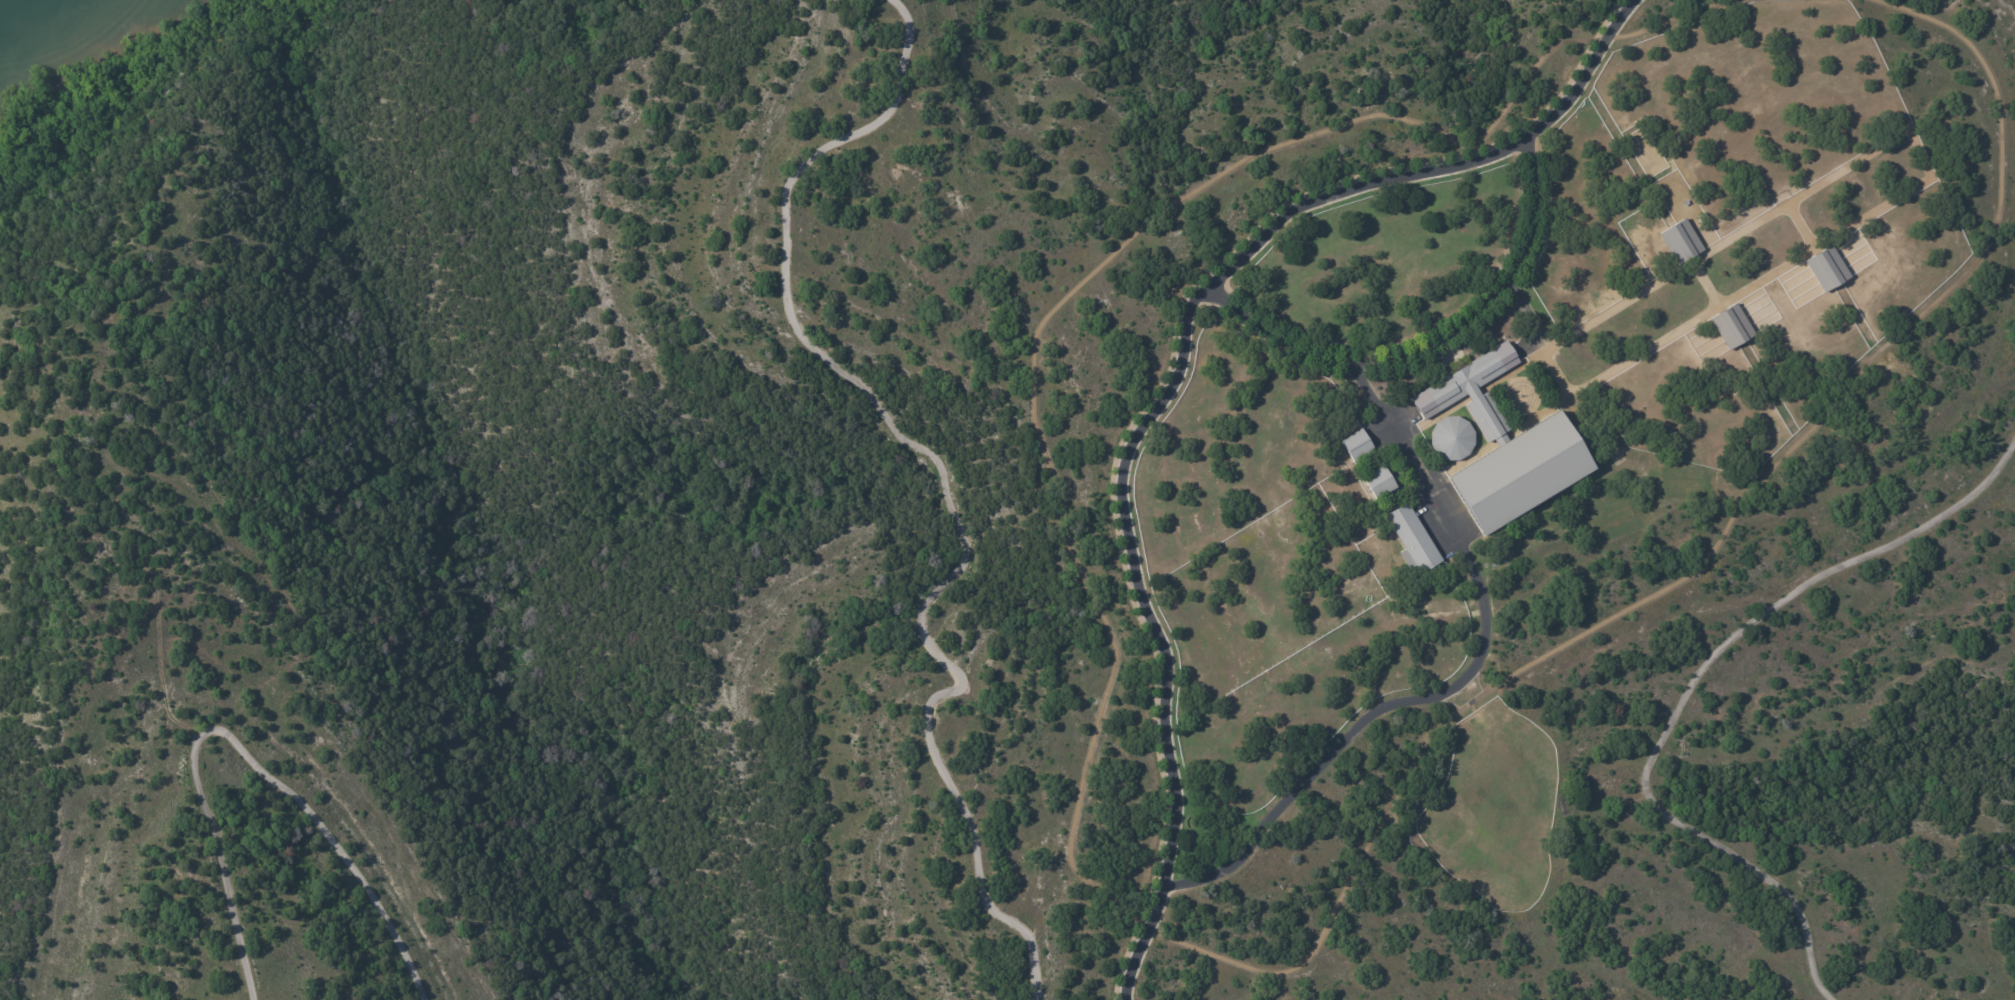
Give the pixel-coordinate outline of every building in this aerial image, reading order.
[(1659,230),(1673,265),(1701,253),(1687,219),(1659,230)] [(1737,304),(1755,336),(1728,351),(1709,319),(1736,303),(1737,304)] [(1492,347),(1420,393),(1432,413),(1457,400),(1484,448),(1433,488),(1465,542),(1590,467),(1556,409),(1500,440),(1470,387),(1507,366),(1492,347)] [(1471,454),(1470,456),(1459,463),(1447,463),(1437,457),(1431,447),(1431,435),(1437,425),(1447,418),(1459,419),(1469,424),(1475,434),(1475,446),(1471,454)] [(1374,450),(1375,452),(1355,465),(1341,443),(1361,430),(1374,450)] [(1387,472),(1398,489),(1377,502),(1363,480),(1384,467),(1387,472)] [(1409,506),(1442,562),(1420,576),(1385,517),(1407,503),(1409,506)]
